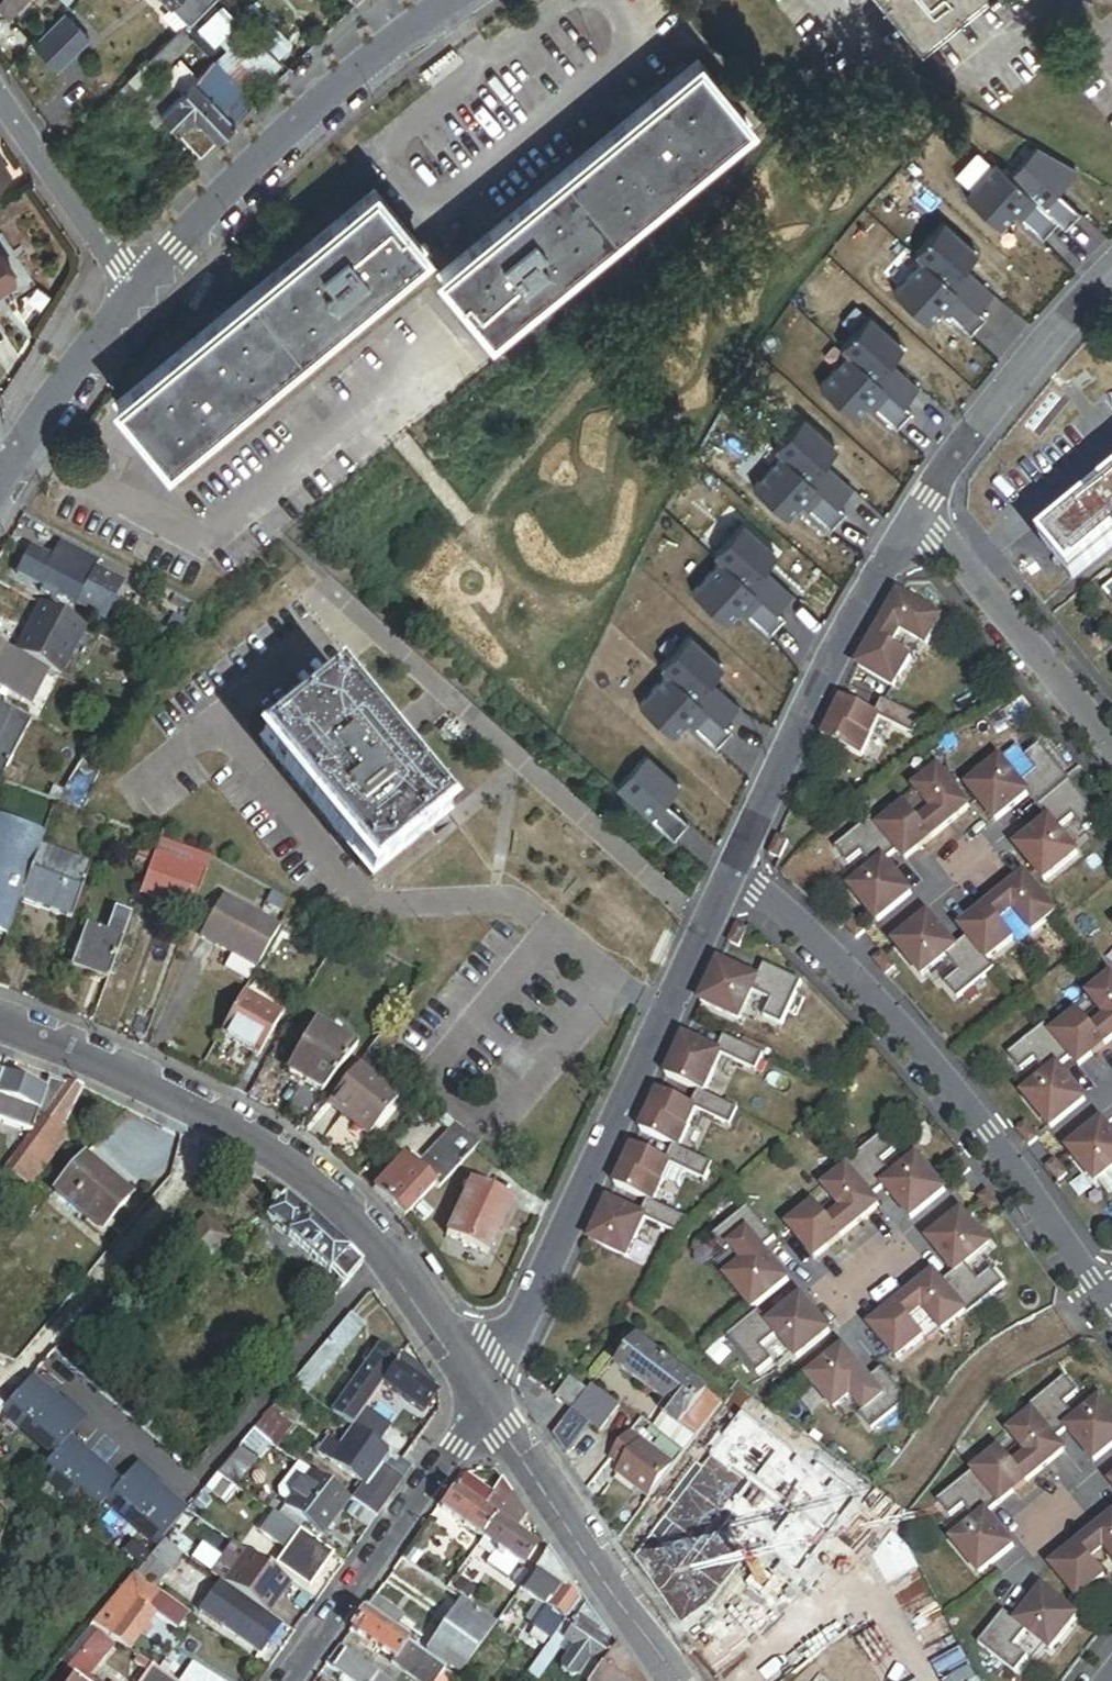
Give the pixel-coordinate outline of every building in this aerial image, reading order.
[(0,3),(0,11),(9,21),(30,0),(3,0),(0,3)] [(169,8),(187,26),(206,8),(197,0),(177,0),(169,8)] [(214,0),(197,0),(206,8),(214,0)] [(362,0),(345,0),(353,9),(362,0)] [(902,19),(926,0),(886,0),(902,19)] [(57,71),(75,53),(72,50),(86,35),(64,13),(31,46),(57,71)] [(249,27),(256,34),(263,26),(257,20),(249,27)] [(253,36),(273,56),(286,44),(266,24),(263,26),(256,34),(253,36)] [(190,42),(179,31),(126,82),(137,94),(190,42)] [(72,50),(75,53),(90,38),(86,35),(72,50)] [(228,45),(210,63),(246,98),(264,81),(228,45)] [(231,123),(251,104),(246,98),(210,63),(191,82),(231,123)] [(690,64),(433,275),(483,335),(740,124),(690,64)] [(214,141),(231,123),(191,82),(177,96),(158,115),(157,116),(174,133),(190,117),(214,141)] [(158,115),(177,96),(165,85),(153,98),(147,104),(158,115)] [(147,104),(153,98),(149,93),(142,100),(147,104)] [(198,157),(214,141),(190,117),(174,133),(198,157)] [(1053,195),(1073,173),(1032,149),(1004,180),(1024,197),(1031,204),(1053,224),(1061,231),(1076,215),(1053,195)] [(1009,214),(1024,197),(1004,180),(990,167),(961,199),(995,229),(1009,214)] [(366,194),(109,405),(158,465),(415,253),(366,194)] [(1015,221),(1031,204),(1024,197),(1009,214),(1015,221)] [(1053,224),(1031,204),(1015,221),(1038,241),(1053,224)] [(959,269),(973,255),(939,224),(910,256),(918,263),(944,286),(959,269)] [(937,310),(952,293),(951,292),(944,286),(918,263),(889,294),(923,325),(937,310)] [(0,264),(0,293),(13,284),(0,264)] [(951,292),(966,275),(959,269),(944,286),(951,292)] [(989,296),(966,275),(951,292),(952,293),(959,299),(974,313),(989,296)] [(943,316),(959,299),(952,293),(937,310),(943,316)] [(974,313),(959,299),(943,316),(966,337),(981,320),(974,313)] [(899,348),(865,318),(836,349),(843,356),(870,380),(885,363),(899,348)] [(863,404),(878,387),(877,386),(870,380),(843,356),(815,388),(849,419),(863,404)] [(877,386),(892,369),(885,363),(870,380),(877,386)] [(915,390),(892,369),(877,386),(878,387),(884,393),(900,407),(915,390)] [(869,410),(884,393),(878,387),(863,404),(869,410)] [(900,407),(884,393),(869,410),(892,430),(907,414),(900,407)] [(819,465),(833,449),(799,419),(770,450),(777,457),(804,482),(819,465)] [(797,505),(812,488),(811,488),(804,482),(777,457),(749,489),(783,520),(797,505)] [(811,488),(826,471),(819,465),(804,482),(811,488)] [(849,491),(826,471),(811,488),(812,488),(818,494),(834,508),(849,491)] [(803,511),(818,494),(812,488),(797,505),(803,511)] [(1044,547),(1073,582),(1111,550),(1111,492),(1044,547)] [(834,508),(818,494),(803,511),(826,531),(841,515),(834,508)] [(759,571),(773,556),(738,525),(710,556),(717,563),(744,588),(759,571)] [(70,611),(87,580),(48,559),(44,567),(26,557),(13,581),(70,611)] [(736,611),(751,594),(744,588),(717,563),(688,595),(722,626),(736,611)] [(751,594),(766,577),(759,571),(744,588),(751,594)] [(122,589),(96,575),(75,613),(101,627),(122,589)] [(788,598),(766,577),(751,594),(758,600),(773,614),(788,598)] [(743,617),(758,600),(751,594),(736,611),(743,617)] [(901,596),(859,668),(895,689),(913,657),(894,646),(903,630),(932,647),(934,648),(948,624),(901,596)] [(766,638),(781,621),(773,614),(758,600),(743,617),(766,638)] [(61,681),(87,634),(41,608),(14,654),(49,674),(61,681)] [(913,657),(922,663),(932,647),(903,630),(894,646),(913,657)] [(706,684),(720,669),(685,638),(657,669),(664,676),(691,700),(706,684)] [(28,710),(49,674),(14,654),(0,646),(0,694),(28,710)] [(683,724),(698,707),(691,700),(664,676),(636,708),(670,739),(683,724)] [(698,707),(713,690),(706,684),(691,700),(698,707)] [(332,686),(257,749),(369,881),(444,818),(332,686)] [(736,710),(713,690),(698,707),(705,713),(720,727),(736,710)] [(873,735),(881,720),(894,726),(915,736),(923,719),(883,701),(876,716),(844,701),(825,740),(862,758),(873,735)] [(690,730),(705,713),(698,707),(683,724),(690,730)] [(26,724),(0,711),(0,755),(8,759),(26,724)] [(720,727),(705,713),(690,730),(713,751),(728,734),(720,727)] [(881,720),(873,735),(887,741),(894,726),(881,720)] [(1001,760),(967,788),(994,822),(1027,796),(1048,821),(1016,848),(1043,882),(1077,854),(1075,852),(1058,830),(1073,818),(1084,832),(1085,831),(1100,819),(1041,745),(1025,758),(1036,772),(1020,784),(1003,763),(1001,760)] [(1025,758),(1018,750),(1003,763),(1020,784),(1036,772),(1025,758)] [(105,769),(80,755),(56,797),(53,807),(80,816),(105,769)] [(662,806),(677,789),(642,759),(614,791),(670,842),(685,826),(662,806)] [(877,922),(911,894),(885,862),(897,852),(905,861),(969,808),(938,771),(915,790),(916,792),(934,813),(920,824),(905,807),(879,829),(871,820),(835,850),(847,865),(861,854),(874,870),(852,887),(850,889),(877,922)] [(916,792),(902,804),(905,807),(920,824),(934,813),(916,792)] [(46,804),(53,807),(56,797),(50,795),(46,804)] [(1075,852),(1091,839),(1085,831),(1084,832),(1073,818),(1058,830),(1075,852)] [(0,825),(0,937),(5,939),(17,906),(38,849),(41,840),(0,825)] [(788,844),(779,839),(771,856),(780,861),(788,844)] [(69,925),(89,868),(38,849),(17,906),(69,925)] [(188,865),(191,856),(176,850),(172,860),(188,865)] [(861,854),(847,865),(839,872),(852,887),(874,870),(861,854)] [(147,866),(134,861),(132,868),(144,873),(147,866)] [(195,897),(202,878),(153,861),(147,880),(195,897)] [(1013,940),(1014,939),(999,922),(1013,911),(1030,932),(1032,934),(1056,914),(1024,876),(960,929),(967,938),(955,948),(928,916),(894,944),(922,977),(924,976),(945,958),(958,974),(945,985),(957,1000),(994,970),(987,961),(1013,940)] [(147,880),(143,879),(136,898),(188,916),(195,897),(147,880)] [(199,941),(254,972),(278,931),(222,899),(199,941)] [(1013,940),(1016,944),(1030,932),(1013,911),(999,922),(1014,939),(1013,940)] [(128,918),(112,912),(103,938),(119,944),(128,918)] [(844,925),(856,939),(864,932),(853,918),(844,925)] [(747,932),(737,927),(729,944),(739,949),(747,932)] [(105,982),(119,944),(103,938),(83,931),(69,968),(105,982)] [(882,954),(874,961),(886,976),(894,969),(882,954)] [(945,958),(924,976),(937,992),(945,985),(958,974),(945,958)] [(772,1003),(764,1018),(765,1019),(782,1027),(802,984),(766,967),(759,982),(720,964),(701,1004),(740,1022),(741,1019),(753,994),(772,1003)] [(1084,1101),(1058,1069),(1070,1058),(1078,1068),(1111,1040),(1111,978),(1088,997),(1090,998),(1107,1019),(1093,1031),(1079,1014),(1078,1014),(1052,1035),(1044,1026),(1008,1056),(1020,1071),(1021,1072),(1034,1061),(1047,1076),(1025,1094),(1023,1096),(1050,1129),(1084,1101)] [(753,994),(741,1019),(761,1028),(765,1019),(764,1018),(772,1003),(753,994)] [(280,1017),(241,995),(218,1036),(257,1058),(280,1017)] [(1090,998),(1075,1010),(1078,1014),(1079,1014),(1093,1031),(1107,1019),(1090,998)] [(144,1041),(152,1018),(135,1012),(127,1035),(144,1041)] [(321,1093),(355,1050),(313,1026),(286,1074),(321,1093)] [(715,1073),(723,1057),(736,1063),(757,1073),(764,1057),(725,1038),(718,1053),(685,1038),(667,1078),(699,1093),(705,1096),(715,1073)] [(723,1057),(715,1073),(729,1079),(736,1063),(723,1057)] [(1034,1061),(1021,1072),(1020,1071),(1012,1078),(1025,1094),(1047,1076),(1034,1061)] [(396,1096),(356,1065),(326,1103),(366,1135),(396,1096)] [(37,1114),(44,1117),(65,1089),(48,1083),(44,1094),(0,1078),(0,1101),(37,1114)] [(90,1094),(68,1084),(65,1089),(44,1117),(3,1174),(28,1192),(69,1135),(62,1132),(90,1094)] [(710,1118),(731,1128),(739,1112),(705,1096),(699,1093),(692,1108),(660,1093),(641,1132),(673,1148),(679,1150),(690,1128),(697,1112),(710,1118)] [(0,1101),(0,1125),(29,1135),(37,1114),(0,1101)] [(697,1112),(690,1128),(703,1134),(710,1118),(697,1112)] [(1102,1123),(1068,1150),(1095,1184),(1097,1182),(1111,1170),(1111,1135),(1102,1123)] [(1037,1140),(1025,1125),(1017,1132),(1029,1147),(1037,1140)] [(436,1190),(477,1146),(456,1126),(415,1170),(432,1187),(436,1190)] [(816,1206),(789,1228),(816,1260),(880,1207),(872,1198),(885,1187),(911,1220),(945,1192),(918,1158),(916,1160),(894,1178),(882,1163),(895,1152),(894,1151),(882,1136),(846,1166),(849,1169),(826,1188),(828,1190),(845,1211),(831,1222),(817,1205),(816,1206)] [(902,1144),(894,1151),(895,1152),(882,1163),(894,1178),(916,1160),(902,1144)] [(705,1183),(713,1166),(679,1150),(673,1148),(666,1163),(634,1147),(615,1187),(648,1202),(653,1205),(664,1182),(671,1167),(684,1173),(705,1183)] [(949,1163),(961,1178),(970,1171),(958,1156),(949,1163)] [(131,1199),(83,1159),(53,1195),(101,1236),(131,1199)] [(372,1192),(384,1203),(415,1170),(403,1159),(372,1192)] [(1046,1168),(1058,1183),(1067,1176),(1055,1161),(1046,1168)] [(671,1167),(664,1182),(677,1189),(684,1173),(671,1167)] [(384,1203),(402,1219),(432,1187),(415,1170),(384,1203)] [(1097,1182),(1110,1198),(1111,1196),(1111,1170),(1097,1182)] [(476,1188),(444,1239),(482,1263),(514,1213),(476,1188)] [(828,1190),(813,1202),(816,1206),(817,1205),(831,1222),(845,1211),(828,1190)] [(978,1200),(991,1214),(999,1207),(987,1192),(978,1200)] [(305,1216),(284,1199),(267,1219),(288,1237),(287,1238),(327,1276),(329,1274),(338,1283),(334,1288),(340,1293),(362,1268),(305,1216)] [(680,1238),(687,1221),(653,1205),(648,1202),(641,1217),(608,1202),(590,1241),(628,1259),(638,1237),(646,1222),(659,1228),(680,1238)] [(727,1280),(725,1281),(751,1312),(785,1283),(760,1252),(773,1241),(747,1210),(709,1241),(722,1257),(722,1258),(735,1247),(748,1262),(727,1280)] [(910,1320),(924,1309),(941,1330),(943,1331),(966,1312),(969,1315),(1005,1285),(993,1270),(979,1281),(966,1265),(988,1248),(990,1246),(963,1213),(929,1241),(955,1273),(943,1283),(935,1274),(871,1327),(898,1359),(924,1337),(925,1337),(910,1320)] [(228,1241),(204,1219),(179,1245),(202,1267),(228,1241)] [(646,1222),(638,1237),(651,1244),(659,1228),(646,1222)] [(735,1247),(722,1258),(722,1257),(714,1264),(727,1280),(748,1262),(735,1247)] [(993,1270),(1001,1264),(988,1248),(966,1265),(979,1281),(993,1270)] [(828,1333),(800,1299),(767,1326),(756,1314),(726,1339),(756,1375),(771,1362),(772,1362),(760,1348),(776,1336),(794,1358),(795,1360),(828,1333)] [(924,1337),(927,1341),(941,1330),(924,1309),(910,1320),(925,1337),(924,1337)] [(367,1326),(352,1313),(291,1387),(307,1398),(367,1326)] [(771,1362),(778,1371),(794,1358),(776,1336),(760,1348),(772,1362),(771,1362)] [(695,1441),(722,1406),(642,1344),(622,1371),(670,1409),(664,1417),(695,1441)] [(383,1387),(398,1364),(377,1349),(352,1385),(332,1415),(353,1429),(362,1417),(383,1387)] [(857,1419),(869,1433),(907,1402),(880,1370),(868,1381),(842,1349),(806,1379),(834,1412),(835,1410),(857,1392),(870,1408),(857,1419)] [(414,1367),(402,1359),(398,1364),(383,1387),(423,1416),(435,1399),(429,1395),(433,1389),(414,1367)] [(66,1401),(63,1404),(32,1378),(0,1417),(52,1460),(70,1439),(87,1419),(66,1401)] [(1055,1441),(1067,1430),(1094,1462),(1111,1447),(1111,1415),(1100,1401),(1098,1403),(1076,1421),(1063,1405),(1077,1393),(1076,1393),(1064,1378),(1028,1409),(1032,1414),(1009,1433),(1011,1435),(1028,1456),(1014,1467),(1000,1450),(999,1451),(937,1502),(946,1512),(959,1501),(972,1517),(950,1535),(948,1536),(978,1573),(1012,1545),(986,1512),(1062,1450),(1055,1441)] [(573,1412),(588,1392),(570,1379),(555,1398),(573,1412)] [(1076,1393),(1077,1393),(1063,1405),(1076,1421),(1098,1403),(1084,1386),(1076,1393)] [(619,1408),(592,1387),(588,1392),(573,1412),(590,1425),(600,1432),(619,1408)] [(835,1410),(849,1427),(857,1419),(870,1408),(857,1392),(835,1410)] [(290,1415),(277,1404),(253,1433),(267,1442),(290,1415)] [(573,1412),(553,1438),(565,1456),(590,1425),(573,1412)] [(376,1426),(362,1417),(353,1429),(367,1439),(376,1426)] [(411,1469),(367,1439),(353,1429),(345,1441),(340,1449),(329,1442),(323,1450),(318,1447),(315,1452),(364,1486),(353,1502),(355,1504),(377,1519),(411,1469)] [(267,1442),(253,1433),(241,1447),(259,1461),(271,1445),(267,1442)] [(340,1449),(345,1441),(334,1434),(329,1442),(340,1449)] [(1011,1435),(996,1447),(999,1451),(1000,1450),(1014,1467),(1028,1456),(1011,1435)] [(630,1436),(610,1462),(621,1470),(617,1476),(619,1478),(636,1491),(649,1501),(674,1469),(630,1436)] [(78,1495),(98,1512),(105,1504),(123,1483),(70,1439),(52,1460),(38,1477),(70,1504),(78,1495)] [(218,1476),(236,1489),(259,1461),(241,1447),(218,1476)] [(190,1509),(159,1483),(162,1480),(141,1462),(123,1483),(105,1504),(158,1548),(163,1541),(190,1509)] [(807,1522),(758,1462),(667,1535),(680,1551),(667,1561),(703,1606),(807,1522)] [(277,1499),(285,1504),(308,1471),(296,1463),(276,1492),(277,1499)] [(322,1535),(343,1506),(323,1492),(328,1485),(308,1471),(285,1504),(282,1508),(322,1535)] [(236,1489),(218,1476),(216,1478),(206,1490),(227,1505),(238,1490),(236,1489)] [(465,1477),(455,1491),(484,1512),(503,1485),(501,1482),(492,1495),(465,1477)] [(615,1483),(632,1496),(636,1491),(619,1478),(615,1483)] [(323,1492),(343,1506),(348,1498),(328,1485),(323,1492)] [(513,1496),(503,1485),(484,1512),(455,1491),(442,1510),(483,1538),(513,1496)] [(526,1516),(513,1496),(483,1538),(523,1566),(535,1548),(514,1533),(526,1516)] [(203,1497),(195,1509),(203,1515),(211,1504),(203,1497)] [(946,1512),(937,1519),(950,1535),(972,1517),(959,1501),(946,1512)] [(369,1530),(377,1519),(355,1504),(347,1515),(369,1530)] [(293,1528),(274,1515),(260,1534),(286,1552),(296,1538),(289,1534),(293,1528)] [(1105,1578),(1091,1560),(1105,1549),(1111,1558),(1111,1521),(1052,1569),(1077,1600),(1104,1579),(1105,1578)] [(310,1591),(334,1556),(293,1528),(289,1534),(296,1538),(286,1552),(275,1568),(310,1591)] [(165,1543),(183,1556),(193,1544),(174,1529),(163,1541),(165,1543)] [(183,1556),(165,1543),(135,1579),(152,1591),(183,1556)] [(248,1554),(235,1545),(213,1577),(226,1586),(248,1554)] [(1104,1579),(1107,1582),(1111,1579),(1111,1558),(1105,1549),(1091,1560),(1105,1578),(1104,1579)] [(582,1599),(549,1550),(519,1591),(538,1605),(546,1611),(535,1627),(534,1629),(545,1638),(551,1642),(582,1599)] [(290,1584),(248,1554),(226,1586),(268,1615),(290,1584)] [(152,1591),(135,1579),(97,1629),(129,1650),(154,1617),(147,1612),(158,1595),(152,1591)] [(279,1626),(219,1586),(200,1614),(259,1655),(279,1626)] [(1025,1658),(1011,1647),(1024,1632),(1046,1650),(1048,1652),(1075,1618),(1041,1590),(1015,1623),(1002,1612),(976,1644),(1012,1674),(1025,1658)] [(188,1615),(158,1595),(147,1612),(154,1617),(176,1632),(188,1615)] [(363,1613),(392,1633),(403,1618),(374,1597),(363,1613)] [(615,1647),(582,1599),(551,1642),(545,1652),(528,1674),(537,1680),(565,1643),(574,1649),(561,1667),(561,1672),(571,1679),(577,1677),(589,1660),(600,1668),(615,1647)] [(460,1675),(495,1624),(461,1600),(423,1655),(437,1665),(443,1669),(446,1665),(460,1675)] [(526,1620),(535,1627),(546,1611),(538,1605),(526,1620)] [(412,1648),(392,1633),(363,1613),(350,1631),(392,1661),(394,1663),(404,1649),(409,1653),(412,1648)] [(73,1679),(75,1680),(87,1680),(113,1648),(91,1631),(62,1666),(67,1669),(65,1671),(73,1678),(73,1679)] [(1025,1658),(1033,1665),(1046,1650),(1024,1632),(1011,1647),(1025,1658)] [(539,1647),(545,1652),(551,1642),(545,1638),(539,1647)] [(615,1647),(600,1668),(590,1680),(639,1680),(615,1647)] [(437,1665),(430,1676),(410,1662),(418,1651),(412,1648),(409,1653),(404,1649),(394,1663),(392,1661),(390,1665),(413,1680),(435,1680),(443,1669),(437,1665)] [(337,1649),(326,1665),(349,1680),(383,1680),(337,1649)] [(423,1655),(418,1651),(410,1662),(430,1676),(437,1665),(423,1655)] [(589,1660),(577,1677),(582,1680),(590,1680),(600,1668),(589,1660)] [(195,1663),(182,1680),(220,1680),(195,1663)] [(149,1670),(142,1680),(164,1680),(149,1670)]
